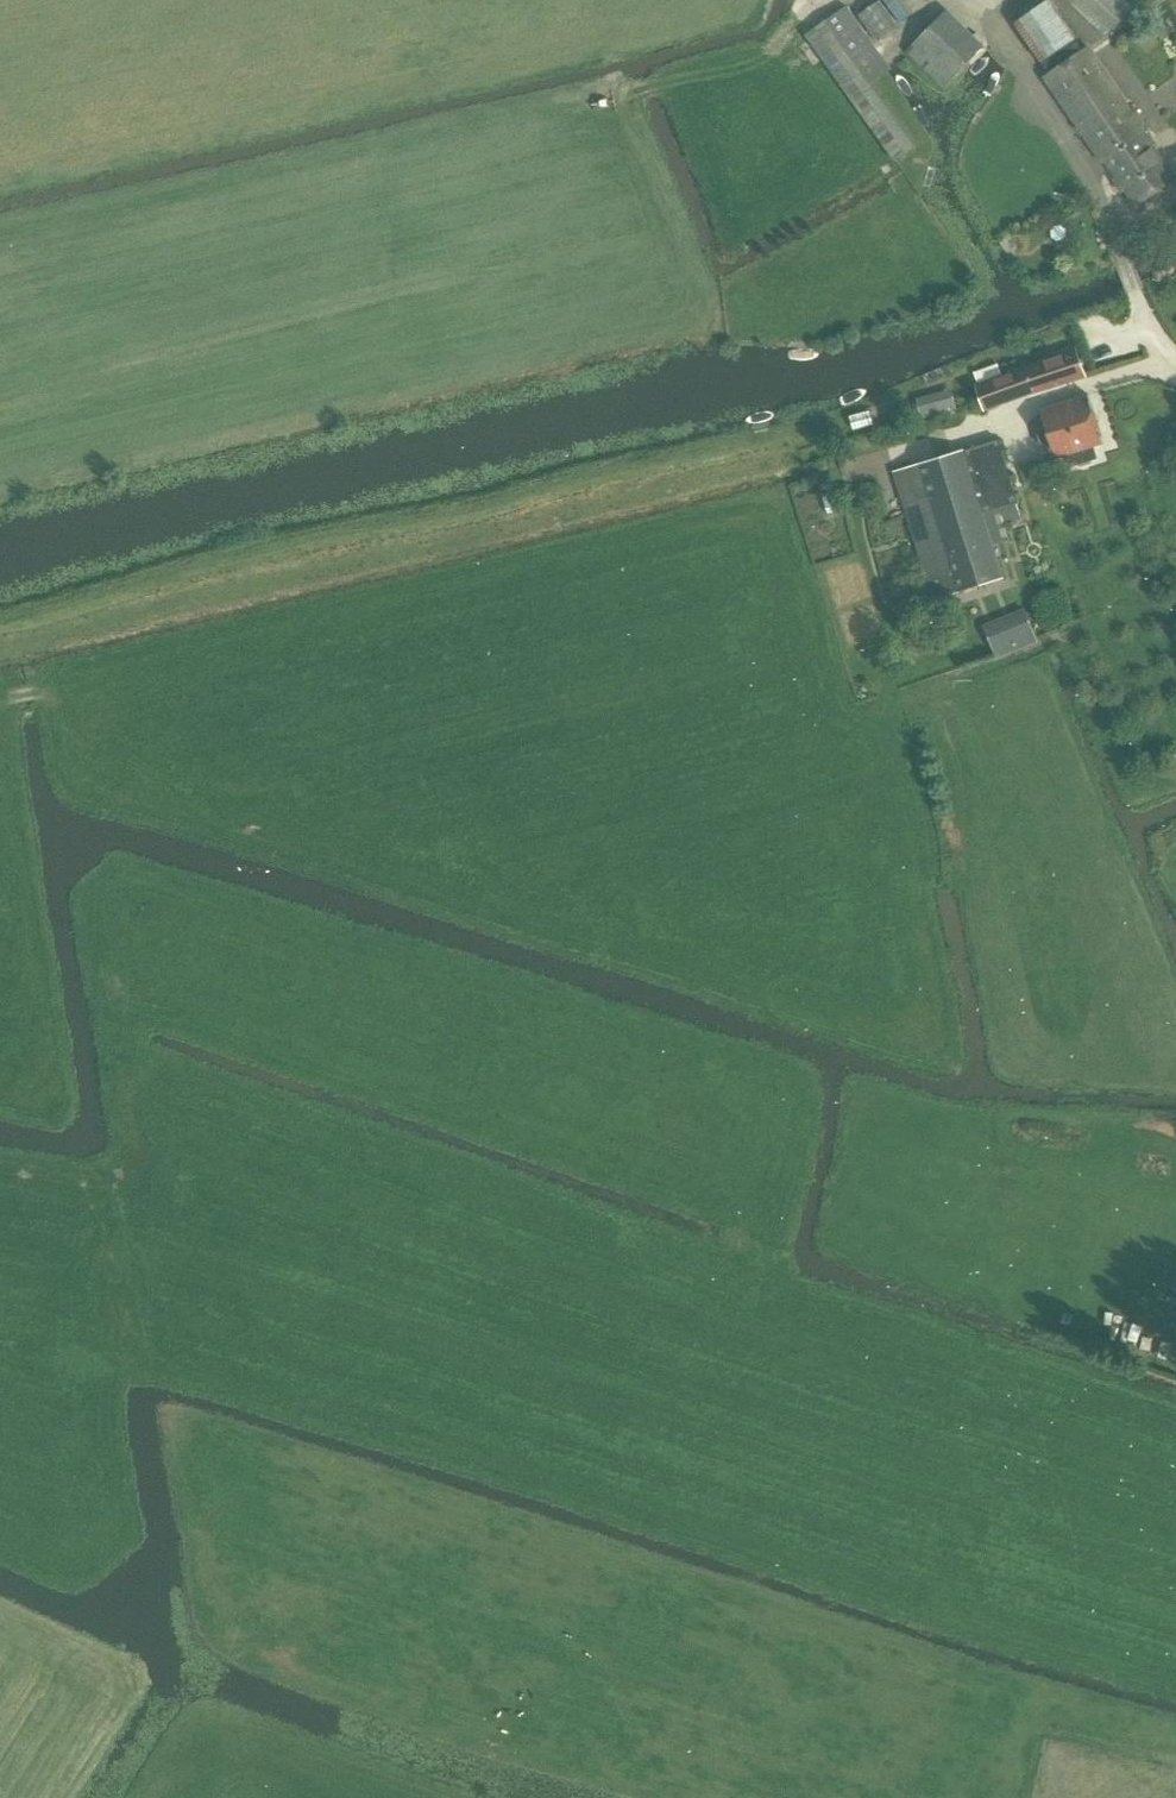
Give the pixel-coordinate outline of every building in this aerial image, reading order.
[(877,42),(899,27),(881,0),(859,15),(877,42)] [(1015,23),(1049,75),(1044,78),(1103,163),(1105,162),(1133,205),(1135,208),(1175,182),(1175,178),(1090,45),(1082,51),(1049,0),(1015,23)] [(1106,37),(1134,8),(1125,0),(1067,0),(1106,37)] [(899,159),(915,147),(871,84),(892,69),(848,7),(809,35),(805,37),(894,162),(899,159)] [(944,88),(984,46),(947,10),(906,52),(944,88)] [(974,373),(977,382),(987,409),(1035,393),(1086,377),(1077,348),(1002,374),(998,365),(974,373)] [(922,418),(931,416),(926,395),(917,398),(922,418)] [(1102,444),(1088,396),(1040,410),(1046,427),(1038,430),(1043,445),(1051,443),(1056,458),(1067,455),(1071,465),(1098,457),(1095,446),(1102,444)] [(1018,502),(1010,477),(999,439),(964,450),(963,450),(894,472),(934,600),(957,593),(1005,579),(994,545),(1010,540),(1004,522),(1023,516),(1018,502)] [(1026,614),(1007,621),(1017,648),(1036,640),(1026,614)]
